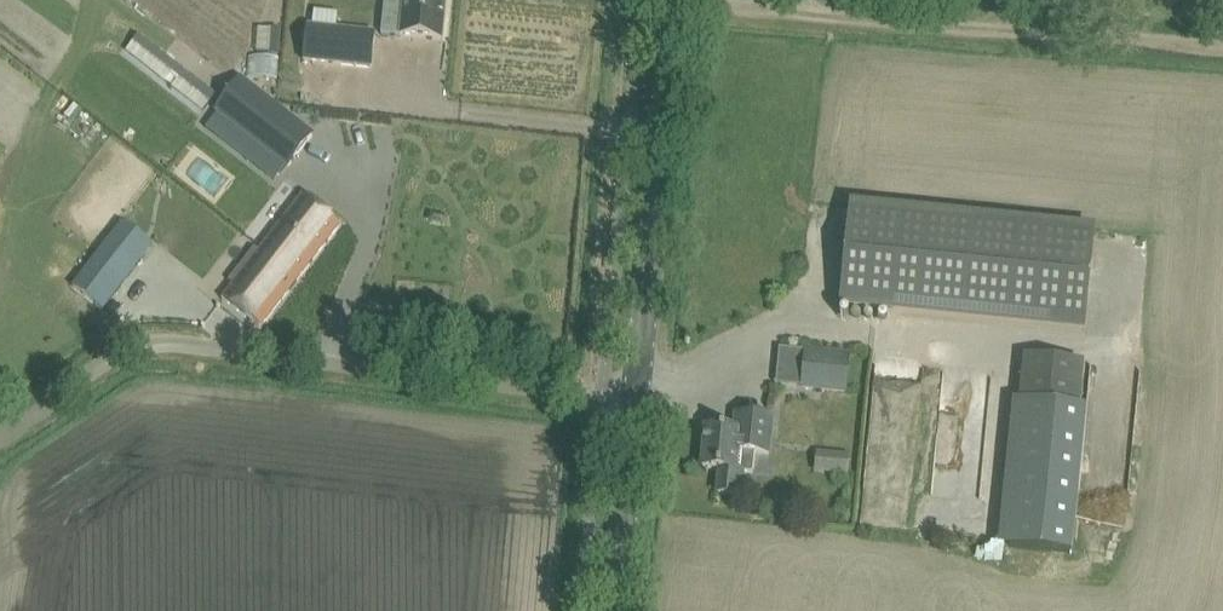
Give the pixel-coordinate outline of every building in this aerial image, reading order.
[(382,35),(441,41),(446,0),(386,0),(382,35)] [(307,27),(304,60),(372,67),(376,34),(337,30),(313,27),(307,27)] [(138,36),(127,51),(204,110),(215,96),(138,36)] [(241,80),(217,110),(289,166),(313,135),(281,110),(241,80)] [(303,195),(263,247),(301,277),(341,225),(303,195)] [(1086,330),(1095,232),(850,207),(840,305),(1086,330)] [(111,237),(73,287),(103,310),(141,261),(111,237)] [(233,285),(222,299),(261,329),(301,277),(263,247),(260,251),(255,247),(229,281),(233,285)] [(806,349),(801,389),(847,395),(852,355),(806,349)] [(1025,357),(1021,401),(1079,407),(1083,363),(1025,357)] [(771,457),(775,418),(735,413),(733,432),(706,429),(702,469),(720,471),(718,495),(740,497),(742,471),(757,473),(759,456),(771,457)] [(848,475),(850,452),(831,450),(829,473),(848,475)]
